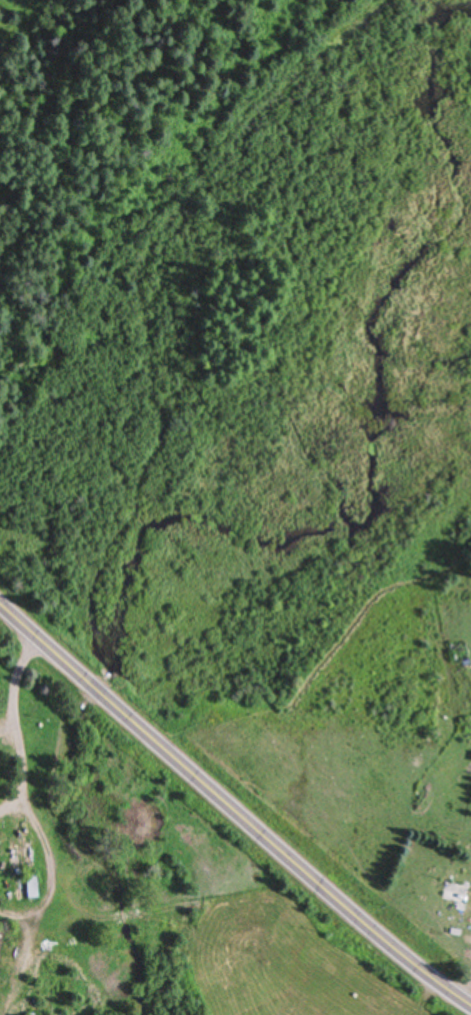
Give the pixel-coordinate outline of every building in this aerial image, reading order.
[(15,901),(38,901),(37,877),(15,877),(15,901)]
